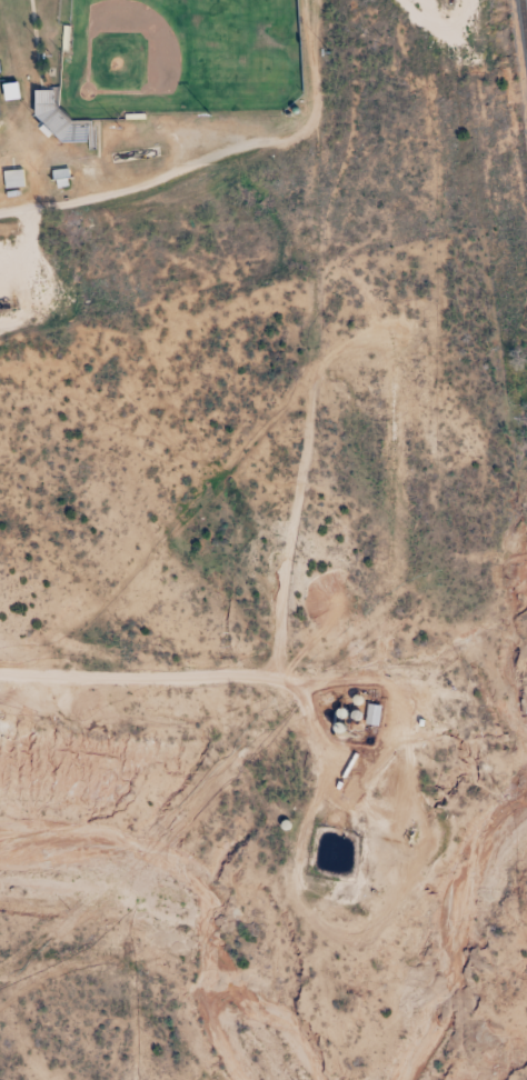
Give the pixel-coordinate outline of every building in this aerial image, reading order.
[(2,100),(17,99),(16,81),(1,83),(2,100)] [(52,94),(30,98),(29,122),(53,149),(86,150),(86,124),(66,124),(51,112),(52,94)] [(4,189),(23,186),(20,169),(1,172),(4,189)] [(379,706),(365,705),(363,725),(378,726),(379,706)]
